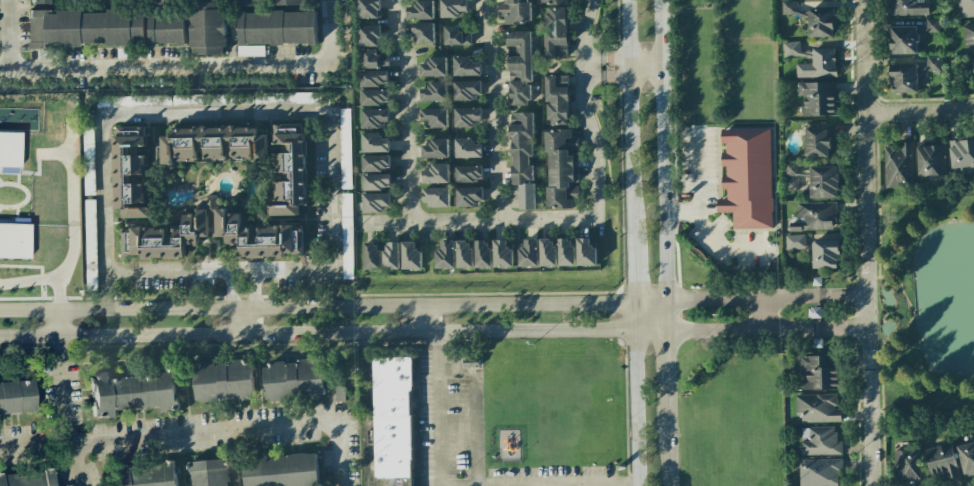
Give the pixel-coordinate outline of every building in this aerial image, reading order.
[(380,0),(358,0),(359,18),(381,18),(380,0)] [(433,0),(425,0),(415,0),(415,6),(407,6),(407,20),(434,19),(433,0)] [(466,17),(466,0),(441,0),(441,18),(466,17)] [(498,0),(498,17),(504,17),(504,24),(529,23),(529,0),(498,0)] [(927,15),(927,0),(888,0),(888,15),(927,15)] [(973,16),(973,0),(959,0),(959,17),(973,16)] [(782,15),(795,14),(795,1),(782,1),(782,15)] [(194,55),(225,55),(226,2),(191,2),(190,47),(194,48),(194,55)] [(567,56),(567,7),(545,8),(545,57),(567,56)] [(808,37),(833,37),(834,9),(808,8),(808,37)] [(30,49),(48,49),(48,46),(145,45),(145,12),(46,12),(46,10),(30,10),(30,49)] [(317,44),(316,11),(239,12),(240,29),(231,29),(232,42),(238,42),(238,56),(264,55),(263,45),(317,44)] [(186,45),(186,15),(150,14),(149,44),(186,45)] [(939,33),(939,19),(925,19),(925,32),(939,33)] [(414,44),(435,44),(434,23),(413,23),(414,44)] [(962,26),(966,52),(973,51),(973,24),(962,26)] [(380,25),(359,26),(359,47),(381,46),(380,25)] [(445,46),(471,45),(471,31),(459,32),(459,25),(445,26),(445,46)] [(918,27),(889,26),(889,54),(917,54),(918,27)] [(508,31),(509,105),(531,105),(530,31),(508,31)] [(835,48),(800,49),(799,42),(783,42),(783,57),(811,56),(811,64),(796,64),(796,78),(835,77),(835,48)] [(362,50),(362,68),(389,67),(389,55),(378,55),(377,49),(362,50)] [(481,76),(481,62),(471,62),(471,56),(454,56),(454,76),(481,76)] [(447,57),(428,57),(428,63),(420,63),(420,77),(447,76),(447,57)] [(941,70),(941,57),(926,57),(926,70),(941,70)] [(918,92),(917,64),(890,64),(891,93),(918,92)] [(360,71),(361,86),(388,86),(387,71),(360,71)] [(546,75),(547,125),(569,125),(568,75),(546,75)] [(455,100),(480,100),(480,81),(454,81),(455,100)] [(421,88),(421,102),(448,101),(447,82),(429,82),(429,88),(421,88)] [(836,82),(798,83),(798,96),(803,96),(803,116),(837,115),(836,82)] [(361,104),(388,105),(389,90),(361,89),(361,104)] [(317,102),(317,92),(255,94),(255,104),(317,102)] [(361,109),(362,129),(388,128),(387,108),(361,109)] [(422,109),(423,128),(448,128),(447,108),(422,109)] [(482,108),(455,108),(455,127),(482,127),(482,108)] [(340,188),(351,188),(349,109),(339,109),(340,188)] [(532,112),(510,113),(512,195),(519,194),(520,209),(534,209),(533,157),(534,157),(532,112)] [(832,124),(805,123),(804,156),(831,157),(832,124)] [(306,205),(304,124),(272,125),(272,145),(286,144),(286,152),(274,152),(275,199),(268,200),(269,216),(299,215),(298,206),(306,205)] [(148,217),(145,153),(138,153),(138,146),(145,146),(145,126),(112,127),(116,209),(122,208),(123,218),(148,217)] [(204,160),(267,160),(266,135),(256,135),(256,127),(172,128),(172,136),(162,136),(162,167),(173,167),(173,161),(196,161),(196,150),(204,150),(204,160)] [(548,208),(573,207),(573,201),(578,200),(578,184),(579,184),(578,153),(577,136),(571,136),(571,129),(547,130),(548,208)] [(771,129),(721,129),(721,143),(726,143),(726,152),(721,152),(721,167),(726,167),(726,176),(722,176),(722,190),(727,190),(727,199),(716,199),(717,213),(733,212),(733,229),(772,228),(771,129)] [(20,167),(21,132),(0,131),(0,167),(20,167)] [(390,152),(389,139),(380,139),(380,133),(362,133),(362,152),(390,152)] [(448,138),(430,139),(430,145),(422,145),(422,158),(448,158),(448,138)] [(455,139),(456,158),(482,157),(482,144),(474,144),(473,138),(455,139)] [(949,141),(951,169),(959,169),(960,174),(973,173),(973,139),(949,141)] [(161,143),(153,143),(153,164),(161,164),(161,143)] [(913,187),(912,144),(884,145),(884,188),(913,187)] [(916,146),(917,176),(946,176),(945,146),(916,146)] [(363,171),(390,170),(389,155),(363,156),(363,171)] [(785,162),(784,191),(797,191),(798,162),(785,162)] [(449,163),(431,164),(431,170),(422,170),(422,183),(449,183),(449,163)] [(456,182),(483,181),(483,166),(456,166),(456,182)] [(809,167),(810,198),(838,198),(837,166),(809,167)] [(363,190),(390,189),(390,174),(363,174),(363,190)] [(456,188),(457,207),(482,206),(482,187),(456,188)] [(449,205),(449,188),(422,188),(423,206),(449,205)] [(383,213),(383,206),(390,206),(390,193),(363,193),(363,212),(383,213)] [(121,255),(140,256),(140,257),(184,258),(184,244),(198,245),(198,237),(225,237),(226,208),(217,208),(218,196),(205,195),(205,208),(197,208),(197,215),(183,215),(183,227),(144,226),(144,228),(122,228),(121,255)] [(836,230),(835,202),(797,203),(797,221),(790,222),(790,231),(836,230)] [(240,258),(284,257),(284,254),(302,253),(302,226),(280,226),(241,226),(241,213),(226,213),(227,245),(240,245),(240,258)] [(29,259),(30,224),(0,223),(0,259),(29,259)] [(805,249),(804,234),(785,235),(786,250),(805,249)] [(555,266),(554,238),(539,238),(540,266),(555,266)] [(559,266),(573,265),(573,238),(558,238),(559,266)] [(577,266),(596,265),(596,246),(590,246),(590,238),(576,238),(577,266)] [(519,267),(538,266),(537,239),(524,239),(525,248),(519,248),(519,267)] [(455,268),(454,240),(441,241),(441,249),(435,249),(436,269),(455,268)] [(457,268),(472,268),(471,240),(456,240),(457,268)] [(512,248),(507,248),(506,240),(493,240),(493,267),(513,267),(512,248)] [(813,269),(839,268),(838,240),(812,240),(813,269)] [(415,241),(401,242),(402,269),(422,269),(421,249),(415,250),(415,241)] [(475,241),(475,267),(491,267),(491,241),(475,241)] [(364,269),(380,270),(381,250),(376,250),(376,242),(365,242),(364,269)] [(398,242),(383,242),(384,270),(399,269),(398,242)] [(800,390),(838,389),(838,355),(800,356),(800,390)] [(374,455),(363,455),(363,479),(374,479),(374,485),(411,485),(410,357),(373,358),(374,455)] [(263,364),(266,400),(324,396),(321,360),(263,364)] [(254,398),(251,361),(214,363),(192,365),(195,402),(254,398)] [(112,411),(160,406),(160,412),(178,411),(174,372),(109,378),(108,373),(89,375),(94,419),(112,417),(112,411)] [(35,412),(33,381),(0,383),(0,415),(35,412)] [(333,385),(334,401),(344,401),(344,385),(333,385)] [(840,409),(836,409),(836,394),(795,395),(796,423),(841,422),(840,409)] [(800,455),(842,454),(841,441),(835,441),(835,427),(801,428),(802,439),(799,439),(800,455)] [(963,476),(973,474),(973,442),(956,446),(963,476)] [(924,450),(933,484),(959,476),(950,443),(924,450)] [(919,450),(897,450),(898,480),(920,479),(919,450)] [(317,455),(243,458),(244,485),(318,485),(317,455)] [(193,485),(228,485),(227,459),(191,461),(193,485)] [(837,472),(842,472),(842,459),(799,460),(799,485),(837,485),(837,472)] [(117,485),(177,485),(176,464),(117,464),(117,485)] [(53,471),(0,474),(0,485),(54,485),(53,471)]
